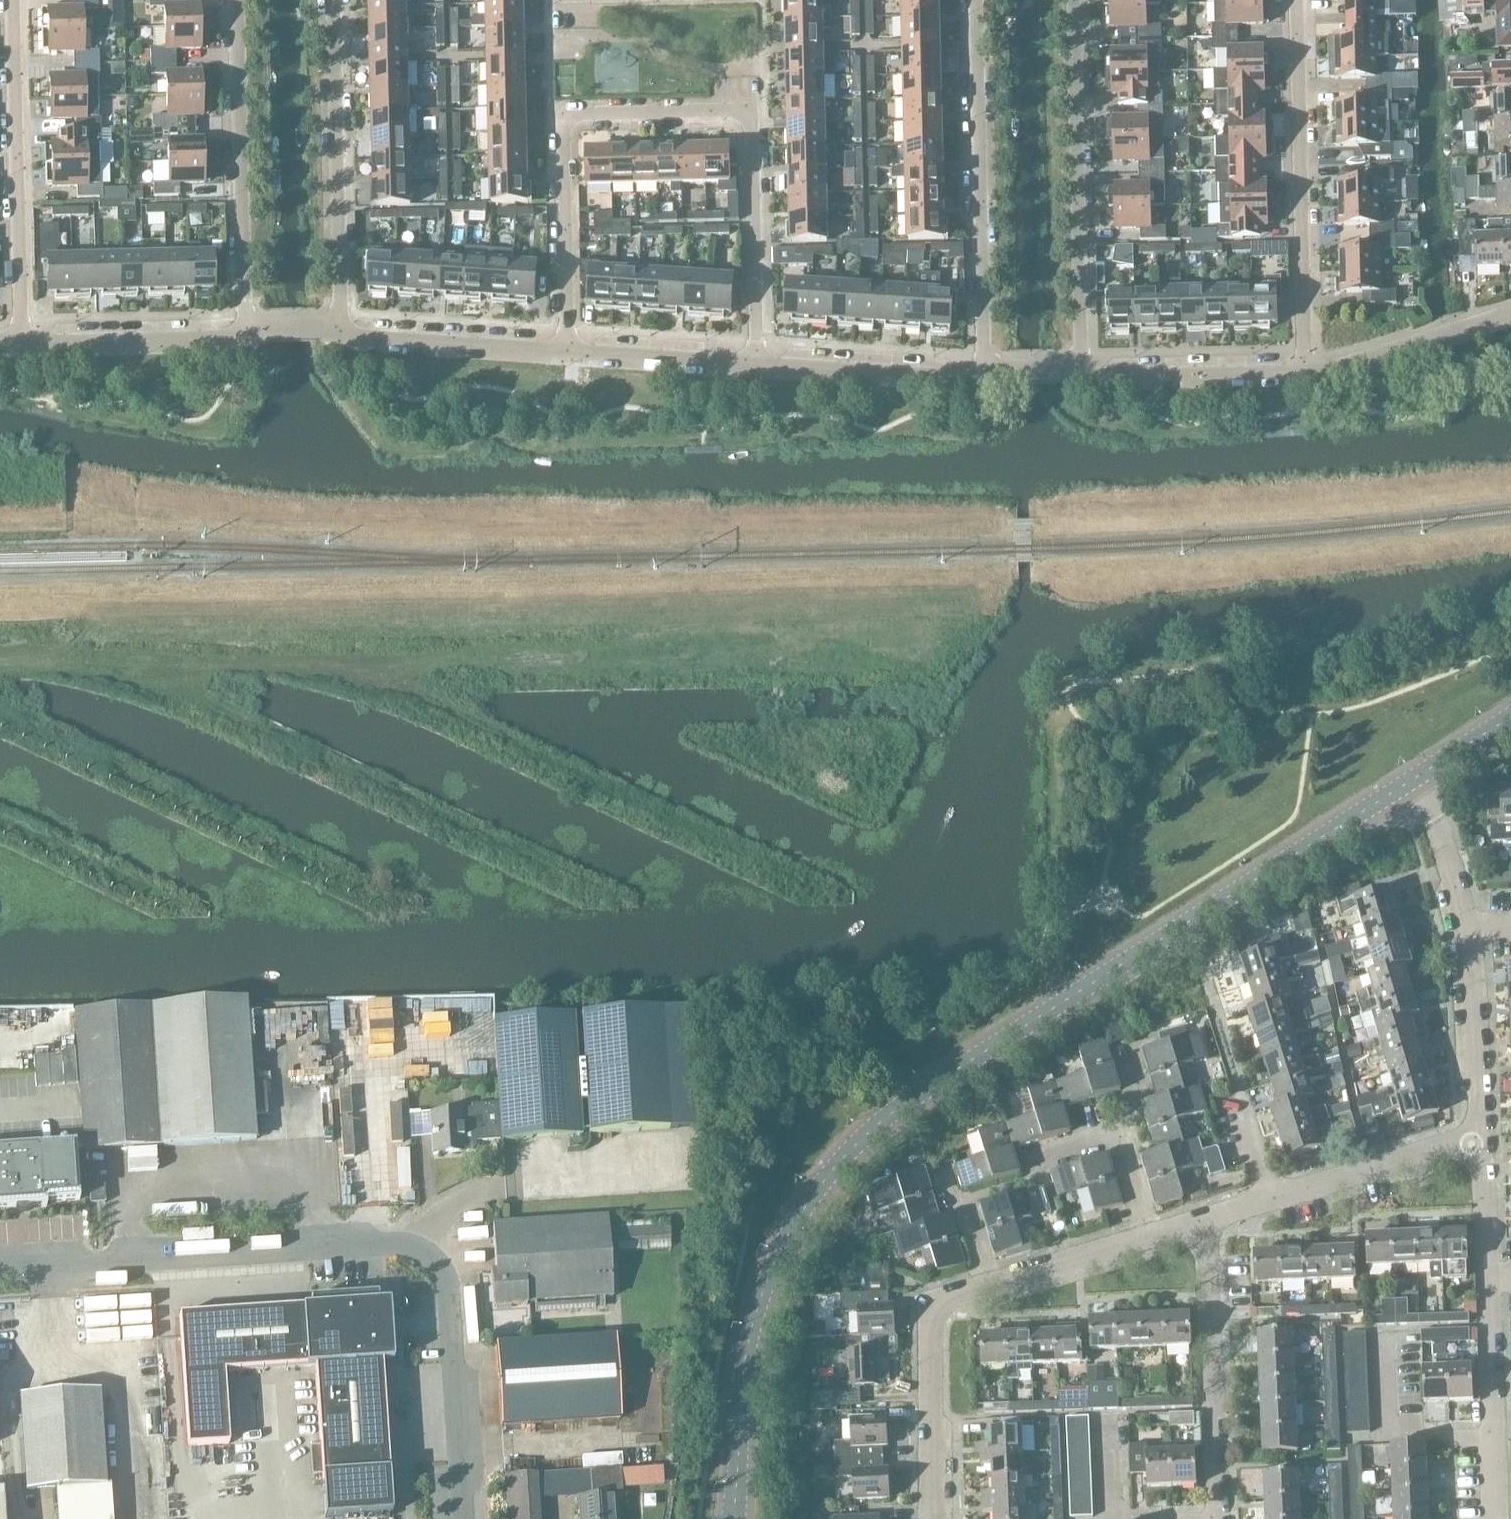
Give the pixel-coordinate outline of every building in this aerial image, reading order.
[(42,32),(83,30),(83,10),(98,10),(98,0),(72,0),(73,9),(48,10),(48,11),(42,12),(42,32)] [(165,28),(201,27),(201,24),(200,24),(200,6),(175,7),(175,0),(149,0),(149,8),(164,8),(165,28)] [(787,20),(831,19),(830,9),(822,9),(822,0),(786,0),(787,20)] [(859,18),(859,0),(851,0),(851,18),(859,18)] [(874,18),(873,0),(865,0),(866,18),(874,18)] [(904,18),(939,17),(938,0),(903,0),(904,18)] [(1334,0),(1346,0),(1346,18),(1375,17),(1375,11),(1390,11),(1390,0),(1334,0)] [(1465,17),(1485,16),(1485,15),(1497,14),(1497,20),(1498,48),(1510,48),(1510,0),(1464,0),(1465,17)] [(1212,24),(1213,37),(1238,37),(1238,25),(1263,24),(1263,22),(1269,22),(1269,3),(1227,3),(1228,24),(1212,24)] [(523,4),(488,5),(488,17),(475,17),(472,20),(472,29),(489,28),(524,28),(523,4)] [(1136,27),(1136,39),(1162,38),(1161,25),(1146,26),(1146,5),(1110,6),(1110,9),(1111,9),(1111,28),(1136,27)] [(371,7),(372,31),(407,30),(406,7),(371,7)] [(437,29),(445,29),(444,10),(436,11),(437,29)] [(451,28),(459,28),(458,10),(450,10),(451,28)] [(904,46),(941,45),(940,38),(939,38),(939,17),(904,18),(904,46)] [(1375,17),(1346,18),(1347,36),(1335,36),(1335,38),(1329,38),(1330,58),(1376,57),(1388,57),(1387,36),(1391,36),(1391,23),(1375,23),(1375,17)] [(859,18),(851,18),(852,36),(860,36),(859,18)] [(874,18),(866,18),(866,36),(874,36),(874,18)] [(831,19),(787,20),(787,42),(786,41),(786,49),(823,48),(822,29),(831,29),(831,19)] [(153,49),(150,49),(151,62),(176,62),(176,50),(201,49),(200,30),(201,30),(201,27),(165,28),(153,29),(153,49)] [(459,28),(451,28),(451,47),(459,46),(459,28)] [(489,28),(489,52),(489,57),(526,56),(526,49),(524,49),(524,28),(489,28)] [(445,29),(437,29),(437,47),(445,47),(445,29)] [(74,52),(74,64),(100,64),(99,50),(84,51),(83,30),(42,32),(43,52),(49,51),(49,53),(74,52)] [(371,59),(408,58),(407,30),(372,31),(372,52),(371,52),(371,59)] [(1228,50),(1229,71),(1270,70),(1270,50),(1264,50),(1263,48),(1239,49),(1238,37),(1213,37),(1213,51),(1228,50)] [(1106,70),(1106,73),(1147,72),(1147,52),(1162,52),(1162,38),(1136,39),(1137,51),(1112,52),(1112,54),(1106,54),(1106,70)] [(941,45),(904,46),(905,74),(940,74),(940,52),(941,52),(941,45)] [(823,48),(786,49),(786,56),(788,56),(788,77),(823,76),(823,48)] [(526,56),(489,57),(490,85),(525,84),(525,63),(526,63),(526,56)] [(1468,56),(1459,57),(1459,66),(1468,66),(1468,56)] [(867,76),(875,76),(875,57),(867,57),(867,76)] [(1366,79),(1366,91),(1392,90),(1392,77),(1376,77),(1376,57),(1330,58),(1330,78),(1336,78),(1336,79),(1366,79)] [(408,58),(371,59),(371,67),(372,67),(373,88),(408,87),(408,58)] [(853,76),(861,76),(860,58),(852,58),(853,76)] [(166,75),(167,96),(208,94),(208,75),(202,75),(201,73),(177,74),(176,62),(151,62),(151,76),(166,75)] [(98,97),(97,77),(100,77),(100,64),(74,64),(74,76),(50,77),(50,96),(50,99),(98,97)] [(1493,75),(1453,77),(1454,90),(1510,88),(1510,66),(1493,67),(1493,75)] [(452,87),(460,86),(460,68),(452,69),(452,87)] [(438,87),(446,87),(446,69),(438,69),(438,87)] [(1270,70),(1229,71),(1213,71),(1214,105),(1258,104),(1258,92),(1265,91),(1265,90),(1271,90),(1270,70)] [(1147,72),(1106,73),(1106,76),(1107,93),(1113,93),(1113,95),(1118,95),(1118,107),(1138,106),(1163,106),(1163,92),(1160,92),(1159,72),(1147,72)] [(905,74),(905,98),(941,97),(940,74),(905,74)] [(788,77),(789,101),(824,100),(823,76),(788,77)] [(861,76),(853,76),(853,94),(861,94),(861,76)] [(875,76),(867,76),(867,94),(875,94),(875,76)] [(490,85),(490,109),(526,108),(525,84),(490,85)] [(460,86),(452,87),(453,105),(461,105),(460,86)] [(373,88),(374,111),(409,110),(408,87),(373,88)] [(446,87),(438,87),(438,105),(447,105),(446,87)] [(1337,125),(1389,124),(1389,103),(1392,103),(1392,90),(1366,91),(1367,103),(1337,103),(1337,105),(1333,105),(1333,117),(1337,117),(1337,125)] [(152,116),(152,130),(178,129),(178,117),(203,116),(202,114),(209,114),(208,94),(167,96),(167,116),(152,116)] [(1495,122),(1510,122),(1510,96),(1495,96),(1495,122)] [(101,131),(101,117),(99,118),(98,97),(50,99),(50,102),(51,120),(75,120),(76,131),(101,131)] [(905,98),(906,122),(941,121),(941,97),(905,98)] [(789,101),(789,124),(824,123),(824,100),(789,101)] [(868,123),(876,123),(876,104),(868,104),(868,123)] [(1258,116),(1258,104),(1214,105),(1214,118),(1230,118),(1230,138),(1272,137),(1272,133),(1271,117),(1265,118),(1265,116),(1258,116)] [(854,123),(862,123),(861,105),(853,105),(854,123)] [(1113,137),(1113,140),(1149,140),(1148,119),(1164,119),(1163,106),(1138,106),(1138,118),(1113,119),(1114,137),(1113,137)] [(490,109),(491,132),(526,132),(526,108),(490,109)] [(374,111),(374,135),(409,134),(409,110),(374,111)] [(1463,113),(1464,123),(1477,123),(1477,112),(1463,113)] [(461,115),(453,116),(453,133),(461,133),(461,115)] [(439,134),(447,134),(447,116),(439,116),(439,134)] [(906,122),(906,145),(942,144),(941,121),(906,122)] [(1495,122),(1496,148),(1510,147),(1510,122),(1495,122)] [(789,124),(790,148),(825,147),(824,123),(789,124)] [(862,123),(854,123),(854,141),(862,141),(862,123)] [(876,123),(868,123),(868,141),(876,141),(876,123)] [(1464,123),(1464,134),(1478,133),(1477,123),(1464,123)] [(1394,157),(1393,144),(1390,144),(1389,124),(1337,125),(1337,133),(1334,133),(1334,145),(1338,145),(1338,147),(1368,146),(1368,158),(1394,157)] [(168,142),(169,163),(210,162),(209,142),(203,142),(203,140),(178,141),(178,129),(152,130),(153,143),(168,142)] [(99,164),(99,144),(102,144),(101,131),(76,131),(58,132),(58,144),(51,144),(51,146),(45,146),(46,166),(87,165),(99,164)] [(491,132),(491,156),(527,155),(526,132),(491,132)] [(461,133),(453,133),(454,152),(462,152),(461,133)] [(374,135),(375,159),(410,158),(409,134),(374,135)] [(439,134),(440,152),(448,152),(447,134),(439,134)] [(1216,172),(1260,171),(1260,159),(1266,159),(1266,157),(1272,157),(1272,141),(1272,137),(1230,138),(1216,138),(1216,159),(1215,159),(1216,172)] [(1139,161),(1139,173),(1165,173),(1165,160),(1149,160),(1149,140),(1113,140),(1113,143),(1114,143),(1114,162),(1139,161)] [(906,145),(907,169),(942,168),(942,144),(906,145)] [(730,179),(729,151),(729,147),(705,148),(706,183),(720,183),(720,193),(736,192),(736,179),(730,179)] [(790,148),(790,171),(826,171),(825,147),(790,148)] [(682,149),(682,184),(706,183),(705,148),(682,149)] [(636,185),(659,184),(658,149),(635,150),(636,185)] [(672,194),(681,194),(682,194),(682,184),(682,149),(658,149),(659,184),(672,184),(672,194)] [(611,150),(587,151),(588,186),(612,185),(611,150)] [(636,185),(635,150),(611,150),(612,185),(636,185)] [(855,170),(863,170),(862,151),(854,152),(855,170)] [(869,169),(877,169),(877,151),(869,151),(869,169)] [(491,156),(492,180),(527,179),(527,155),(491,156)] [(375,159),(375,182),(410,182),(410,158),(375,159)] [(210,162),(169,163),(169,183),(154,183),(154,197),(180,196),(179,184),(204,183),(204,182),(210,181),(210,162)] [(462,180),(462,162),(454,162),(454,180),(462,180)] [(1498,188),(1510,187),(1510,162),(1497,162),(1498,188)] [(448,163),(440,163),(440,181),(448,180),(448,163)] [(87,165),(46,166),(46,186),(52,185),(52,187),(77,187),(78,199),(103,198),(103,185),(88,185),(87,165)] [(893,179),(907,179),(908,192),(943,192),(942,168),(907,169),(893,169),(893,179)] [(877,169),(869,169),(870,188),(878,187),(877,169)] [(1339,196),(1339,204),(1379,203),(1379,183),(1394,183),(1394,169),(1368,170),(1368,182),(1339,183),(1339,184),(1335,184),(1335,196),(1339,196)] [(791,195),(826,194),(834,194),(833,170),(826,171),(790,171),(791,177),(786,177),(786,195),(791,195)] [(863,170),(855,170),(855,188),(863,188),(863,170)] [(1212,191),(1212,172),(1189,171),(1189,190),(1212,191)] [(1219,185),(1220,205),(1273,204),(1273,184),(1267,184),(1266,183),(1260,183),(1260,171),(1216,172),(1216,185),(1219,185)] [(1115,188),(1109,188),(1109,208),(1115,208),(1150,207),(1165,206),(1164,186),(1165,186),(1165,173),(1139,173),(1140,185),(1115,186),(1115,188)] [(1466,179),(1466,189),(1480,189),(1479,178),(1466,179)] [(468,179),(469,199),(483,198),(483,179),(468,179)] [(527,179),(492,180),(492,203),(532,203),(532,184),(527,184),(527,179)] [(440,181),(441,199),(449,199),(448,180),(440,181)] [(462,180),(454,180),(455,199),(463,198),(462,180)] [(410,182),(375,182),(375,188),(371,188),(371,206),(411,205),(410,182)] [(1498,188),(1480,189),(1480,199),(1480,201),(1498,201),(1498,214),(1510,213),(1510,187),(1498,188)] [(1466,189),(1467,200),(1480,199),(1480,189),(1466,189)] [(908,192),(908,216),(943,215),(943,192),(908,192)] [(791,195),(791,219),(827,218),(826,194),(791,195)] [(856,217),(864,216),(863,198),(855,198),(856,217)] [(870,216),(878,216),(878,198),(870,198),(870,216)] [(135,201),(117,202),(117,210),(135,209),(135,201)] [(117,202),(99,202),(99,210),(117,210),(117,202)] [(1369,225),(1370,237),(1395,236),(1395,223),(1379,224),(1379,203),(1339,204),(1339,212),(1336,212),(1336,224),(1339,224),(1339,226),(1369,225)] [(469,212),(469,204),(451,204),(451,212),(469,212)] [(469,204),(469,212),(487,212),(487,204),(469,204)] [(1273,204),(1220,205),(1220,226),(1217,226),(1217,239),(1260,238),(1260,226),(1267,226),(1267,224),(1274,224),(1273,204)] [(187,206),(188,214),(207,213),(206,205),(187,206)] [(164,206),(146,207),(146,215),(164,214),(164,206)] [(182,206),(164,206),(164,214),(183,214),(182,206)] [(1150,207),(1115,208),(1115,211),(1116,229),(1141,229),(1141,241),(1166,240),(1166,227),(1151,227),(1150,207)] [(88,208),(68,209),(69,217),(89,216),(88,208)] [(516,209),(516,217),(534,217),(534,208),(516,209)] [(52,209),(52,217),(69,217),(68,209),(52,209)] [(516,217),(516,209),(498,209),(498,217),(516,217)] [(422,219),(422,211),(404,211),(404,220),(422,219)] [(422,211),(422,219),(440,219),(440,211),(422,211)] [(379,212),(379,220),(399,220),(398,212),(379,212)] [(739,212),(731,213),(731,221),(740,220),(739,212)] [(595,221),(595,230),(613,229),(613,221),(613,213),(595,213),(595,221)] [(707,221),(706,213),(688,213),(688,222),(707,221)] [(706,213),(707,221),(725,221),(725,213),(706,213)] [(660,222),(660,214),(642,214),(642,222),(660,222)] [(660,214),(660,222),(678,222),(678,214),(660,214)] [(943,215),(908,216),(909,240),(949,239),(948,220),(943,220),(943,215)] [(864,216),(856,217),(856,235),(850,235),(850,241),(861,241),(864,240),(864,216)] [(878,216),(870,216),(871,234),(879,234),(878,216)] [(827,218),(791,219),(792,224),(787,224),(787,242),(827,241),(827,218)] [(1502,221),(1504,267),(1510,267),(1510,220),(1502,221)] [(613,229),(631,229),(631,221),(613,221),(613,229)] [(1476,221),(1458,222),(1460,259),(1476,258),(1476,268),(1504,267),(1502,221),(1488,222),(1489,238),(1477,238),(1476,221)] [(73,298),(72,258),(59,259),(58,225),(41,226),(42,262),(48,261),(49,294),(55,294),(55,299),(73,298)] [(712,227),(712,235),(730,235),(730,226),(712,227)] [(712,235),(712,227),(694,227),(694,235),(712,235)] [(665,236),(665,228),(647,228),(647,236),(665,236)] [(665,228),(665,236),(683,236),(683,228),(665,228)] [(595,230),(595,237),(613,237),(613,229),(595,230)] [(613,229),(613,237),(631,237),(631,229),(613,229)] [(1341,271),(1380,270),(1380,250),(1395,250),(1395,251),(1411,251),(1411,236),(1395,236),(1370,237),(1370,249),(1340,250),(1340,251),(1336,251),(1337,263),(1340,263),(1341,271)] [(861,241),(861,249),(879,248),(879,240),(864,240),(861,241)] [(861,249),(861,241),(850,241),(837,241),(837,249),(861,249)] [(388,291),(394,291),(397,244),(389,243),(385,246),(385,255),(367,254),(366,272),(371,273),(370,294),(388,295),(388,291)] [(189,244),(189,255),(190,290),(195,290),(196,295),(214,295),(213,273),(218,273),(218,254),(200,255),(199,244),(189,244)] [(397,244),(394,291),(399,291),(399,296),(417,297),(419,257),(407,257),(408,248),(405,244),(397,244)] [(1251,252),(1251,244),(1233,244),(1233,253),(1251,252)] [(1251,244),(1251,252),(1251,258),(1269,258),(1269,244),(1251,244)] [(131,257),(119,257),(120,297),(138,297),(137,292),(143,292),(142,256),(142,245),(131,245),(131,257)] [(908,254),(908,245),(890,246),(890,254),(908,254)] [(908,245),(908,254),(926,253),(926,245),(908,245)] [(931,245),(931,253),(950,253),(950,245),(931,245)] [(1204,253),(1204,245),(1186,245),(1186,254),(1204,253)] [(1204,245),(1204,253),(1222,253),(1222,245),(1204,245)] [(1157,254),(1157,246),(1139,246),(1139,255),(1157,254)] [(1157,246),(1157,254),(1175,254),(1175,246),(1157,246)] [(814,248),(814,256),(832,255),(832,247),(814,248)] [(1133,247),(1116,248),(1116,264),(1134,265),(1133,247)] [(814,256),(814,248),(796,248),(796,256),(814,256)] [(189,255),(166,256),(167,296),(184,295),(184,291),(190,290),(189,255)] [(166,256),(142,256),(143,292),(149,292),(149,296),(167,296),(166,256)] [(119,257),(95,258),(96,293),(102,293),(102,298),(120,297),(119,257)] [(435,294),(440,294),(443,259),(419,257),(417,297),(435,298),(435,294)] [(95,258),(72,258),(73,298),(91,298),(91,293),(96,293),(95,258)] [(446,299),(463,300),(466,261),(443,259),(440,294),(446,294),(446,299)] [(482,297),(487,297),(489,262),(466,261),(463,300),(481,302),(482,297)] [(492,302),(510,303),(513,264),(489,262),(487,297),(493,298),(492,302)] [(513,264),(510,303),(528,305),(528,300),(535,300),(537,265),(513,264)] [(1097,285),(1105,285),(1105,266),(1097,266),(1097,285)] [(595,309),(613,310),(616,271),(592,269),(589,304),(596,304),(595,309)] [(1380,270),(1341,271),(1341,280),(1337,280),(1337,292),(1341,292),(1341,293),(1371,292),(1371,304),(1397,304),(1396,290),(1381,291),(1380,270)] [(631,307),(637,307),(639,272),(616,271),(613,310),(631,312),(631,307)] [(642,312),(660,314),(663,274),(639,272),(637,307),(642,308),(642,312)] [(921,326),(927,327),(930,274),(919,273),(917,291),(906,290),(903,330),(921,331),(921,326)] [(678,310),(683,310),(686,275),(663,274),(660,314),(678,315),(678,310)] [(930,274),(927,327),(932,327),(932,332),(950,333),(952,312),(957,312),(958,294),(940,292),(941,274),(930,274)] [(689,316),(706,317),(709,277),(686,275),(683,310),(689,311),(689,316)] [(709,277),(706,317),(724,318),(725,313),(731,314),(733,278),(709,277)] [(1266,289),(1252,290),(1252,330),(1270,329),(1270,324),(1276,324),(1276,303),(1282,302),(1281,277),(1266,277),(1266,289)] [(1170,291),(1158,292),(1159,332),(1177,331),(1177,327),(1182,326),(1181,291),(1181,280),(1170,280),(1170,291)] [(792,322),(810,324),(812,284),(788,282),(786,317),(792,318),(792,322)] [(828,320),(833,320),(836,285),(812,284),(810,324),(827,325),(828,320)] [(839,326),(856,327),(859,287),(836,285),(833,320),(839,321),(839,326)] [(874,323),(880,324),(882,288),(859,287),(856,327),(874,328),(874,323)] [(885,329),(903,330),(906,290),(882,288),(880,324),(886,324),(885,329)] [(1228,290),(1205,291),(1206,331),(1223,330),(1223,325),(1229,325),(1228,290)] [(1252,290),(1228,290),(1229,325),(1234,325),(1235,330),(1252,330),(1252,290)] [(1205,291),(1181,291),(1182,326),(1188,326),(1188,331),(1206,331),(1205,291)] [(1135,327),(1135,292),(1106,293),(1106,311),(1111,311),(1111,333),(1130,332),(1130,328),(1135,327)] [(1158,292),(1135,292),(1135,327),(1141,327),(1141,332),(1159,332),(1158,292)] [(1501,789),(1502,823),(1493,823),(1494,841),(1510,840),(1510,789),(1501,789)] [(1491,876),(1492,885),(1510,884),(1510,875),(1491,876)] [(1362,925),(1397,915),(1390,890),(1364,898),(1360,885),(1335,892),(1342,917),(1359,912),(1362,925)] [(1305,907),(1290,910),(1295,932),(1310,928),(1305,907)] [(1350,943),(1353,954),(1405,939),(1397,915),(1362,925),(1366,938),(1350,943)] [(1249,984),(1300,968),(1319,962),(1315,952),(1287,961),(1280,938),(1258,945),(1261,954),(1242,960),(1249,984)] [(1373,960),(1377,973),(1377,974),(1403,966),(1412,964),(1405,939),(1353,954),(1356,965),(1373,960)] [(1337,946),(1327,949),(1331,960),(1340,957),(1337,946)] [(1356,993),(1360,1004),(1416,988),(1413,976),(1410,975),(1406,976),(1406,974),(1405,974),(1403,966),(1377,974),(1377,973),(1369,975),(1373,988),(1356,993)] [(1249,984),(1256,1008),(1283,1000),(1283,1001),(1292,998),(1288,985),(1304,980),(1300,968),(1249,984)] [(1321,968),(1311,971),(1312,976),(1319,979),(1323,978),(1321,968)] [(1379,1011),(1383,1024),(1383,1025),(1411,1017),(1418,1015),(1418,1014),(1416,1014),(1414,1006),(1415,1006),(1415,1004),(1418,1003),(1420,1000),(1416,988),(1360,1004),(1363,1016),(1379,1011)] [(1328,998),(1312,1003),(1316,1017),(1319,1016),(1331,1013),(1332,1012),(1328,998)] [(256,1139),(247,1000),(76,1009),(85,1150),(256,1139)] [(1249,1010),(1256,1035),(1307,1019),(1304,1009),(1287,1014),(1283,1001),(1283,1000),(1256,1008),(1249,1010)] [(582,1014),(590,1134),(696,1127),(688,1007),(582,1014)] [(473,1109),(431,1112),(434,1154),(477,1151),(476,1141),(582,1134),(574,1014),(495,1019),(501,1103),(472,1105),(473,1109)] [(1363,1044),(1366,1056),(1418,1041),(1411,1017),(1383,1025),(1383,1024),(1376,1026),(1380,1039),(1363,1044)] [(1256,1035),(1264,1059),(1298,1049),(1294,1036),(1311,1030),(1307,1019),(1256,1035)] [(459,1025),(358,1025),(358,1082),(490,1082),(490,1044),(459,1044),(459,1025)] [(1143,1052),(1158,1100),(1186,1091),(1179,1069),(1210,1060),(1202,1034),(1143,1052)] [(1087,1073),(1057,1082),(1065,1107),(1122,1089),(1107,1040),(1080,1049),(1087,1073)] [(1386,1062),(1390,1075),(1425,1065),(1418,1041),(1366,1056),(1369,1067),(1386,1062)] [(76,1047),(62,1048),(63,1054),(35,1056),(37,1086),(78,1083),(76,1047)] [(1264,1059),(1272,1083),(1322,1068),(1319,1057),(1303,1062),(1298,1049),(1264,1059)] [(1377,1092),(1357,1098),(1360,1110),(1372,1107),(1432,1090),(1425,1065),(1390,1075),(1394,1088),(1377,1093),(1377,1092)] [(324,1089),(320,1066),(301,1069),(305,1092),(324,1089)] [(1272,1083),(1279,1107),(1306,1099),(1306,1100),(1313,1097),(1309,1084),(1326,1079),(1322,1068),(1272,1083)] [(1037,1115),(1007,1124),(1014,1149),(1072,1131),(1065,1107),(1057,1082),(1029,1091),(1037,1115)] [(1142,1105),(1156,1152),(1185,1144),(1178,1121),(1209,1112),(1201,1087),(1186,1091),(1158,1100),(1142,1105)] [(1375,1116),(1383,1114),(1383,1115),(1400,1111),(1404,1124),(1439,1114),(1432,1090),(1372,1107),(1375,1116)] [(1271,1110),(1278,1134),(1329,1118),(1326,1107),(1310,1112),(1306,1100),(1306,1099),(1279,1107),(1271,1110)] [(1375,1116),(1372,1107),(1360,1110),(1367,1134),(1379,1130),(1375,1116)] [(1339,1116),(1346,1141),(1358,1137),(1350,1113),(1339,1116)] [(1329,1118),(1278,1134),(1286,1159),(1321,1148),(1316,1134),(1333,1129),(1329,1118)] [(1014,1149),(1007,1124),(979,1132),(987,1156),(956,1166),(964,1191),(1022,1173),(1014,1149)] [(1200,1139),(1185,1144),(1156,1152),(1141,1157),(1156,1206),(1184,1198),(1177,1174),(1207,1164),(1210,1177),(1226,1172),(1219,1149),(1216,1147),(1203,1151),(1200,1139)] [(15,1208),(16,1212),(17,1213),(18,1214),(25,1214),(27,1212),(28,1211),(27,1207),(47,1206),(47,1202),(80,1199),(76,1143),(0,1149),(0,1209),(15,1208)] [(408,1183),(407,1155),(359,1157),(360,1184),(408,1183)] [(1051,1173),(1059,1198),(1089,1188),(1097,1212),(1124,1204),(1109,1155),(1051,1173)] [(926,1170),(868,1188),(876,1213),(890,1209),(897,1232),(913,1227),(912,1227),(913,1227),(941,1218),(926,1170)] [(89,1186),(91,1203),(106,1202),(105,1185),(89,1186)] [(1044,1187),(980,1206),(995,1256),(1023,1248),(1015,1223),(1052,1212),(1044,1187)] [(941,1218),(913,1227),(897,1232),(894,1233),(901,1258),(932,1249),(939,1272),(966,1264),(951,1215),(941,1218)] [(492,1273),(494,1307),(528,1304),(528,1302),(536,1302),(537,1313),(597,1309),(596,1298),(614,1297),(608,1217),(493,1225),(496,1273),(492,1273)] [(616,1223),(618,1252),(671,1248),(670,1220),(616,1223)] [(1468,1278),(1466,1232),(1441,1233),(1443,1279),(1468,1278)] [(1441,1233),(1417,1234),(1418,1265),(1431,1264),(1432,1279),(1443,1279),(1441,1233)] [(1405,1282),(1404,1265),(1418,1265),(1417,1234),(1392,1235),(1393,1266),(1394,1282),(1405,1282)] [(1367,1236),(1369,1267),(1393,1266),(1392,1235),(1367,1236)] [(1355,1280),(1354,1249),(1329,1250),(1330,1281),(1355,1280)] [(1305,1251),(1306,1282),(1330,1281),(1329,1250),(1305,1251)] [(1280,1253),(1281,1283),(1306,1282),(1305,1251),(1280,1253)] [(1255,1254),(1257,1284),(1281,1283),(1280,1253),(1255,1254)] [(465,1287),(466,1310),(474,1310),(474,1286),(465,1287)] [(230,1443),(225,1372),(315,1366),(325,1517),(393,1513),(382,1360),(393,1359),(389,1301),(379,1301),(378,1293),(311,1298),(311,1306),(180,1315),(181,1340),(188,1446),(230,1443)] [(860,1337),(870,1336),(895,1335),(894,1304),(889,1305),(888,1293),(866,1294),(841,1295),(842,1313),(859,1313),(860,1337)] [(1371,1326),(1396,1325),(1395,1300),(1382,1301),(1382,1317),(1370,1317),(1371,1326)] [(1420,1325),(1420,1316),(1408,1316),(1408,1300),(1395,1300),(1396,1325),(1420,1325)] [(1307,1317),(1307,1308),(1306,1308),(1306,1303),(1281,1304),(1282,1309),(1283,1318),(1307,1317)] [(1331,1307),(1332,1316),(1356,1315),(1356,1305),(1331,1307)] [(1332,1316),(1331,1307),(1307,1308),(1307,1317),(1332,1316)] [(1282,1309),(1258,1310),(1257,1310),(1258,1319),(1283,1318),(1282,1309)] [(490,1319),(492,1331),(512,1326),(509,1314),(490,1319)] [(1445,1315),(1445,1324),(1469,1323),(1469,1314),(1445,1315)] [(1190,1315),(1166,1316),(1167,1347),(1192,1347),(1190,1315)] [(1445,1324),(1445,1315),(1420,1316),(1420,1325),(1445,1324)] [(1166,1316),(1141,1317),(1142,1348),(1167,1347),(1166,1316)] [(1141,1317),(1116,1318),(1117,1349),(1142,1348),(1141,1317)] [(1117,1349),(1116,1318),(1091,1319),(1092,1350),(1117,1349)] [(806,1323),(807,1339),(825,1338),(824,1322),(806,1323)] [(1064,1326),(1064,1332),(1056,1333),(1057,1363),(1087,1362),(1086,1344),(1081,1344),(1080,1326),(1064,1326)] [(153,1341),(153,1329),(121,1330),(121,1342),(153,1341)] [(1445,1330),(1446,1343),(1470,1342),(1469,1329),(1445,1330)] [(1446,1343),(1445,1330),(1421,1331),(1422,1344),(1446,1343)] [(1259,1333),(1260,1357),(1294,1356),(1293,1332),(1259,1333)] [(1056,1333),(1031,1334),(1032,1364),(1057,1363),(1056,1333)] [(1367,1344),(1366,1333),(1344,1333),(1344,1345),(1367,1344)] [(1006,1335),(1008,1365),(1008,1379),(1018,1379),(1018,1371),(1032,1370),(1032,1364),(1031,1334),(1006,1335)] [(895,1335),(870,1336),(860,1337),(861,1353),(838,1353),(839,1376),(849,1375),(850,1387),(879,1386),(878,1382),(891,1381),(890,1356),(895,1356),(899,1352),(898,1338),(895,1335)] [(1008,1365),(1006,1335),(982,1336),(983,1366),(1008,1365)] [(617,1338),(533,1343),(496,1345),(501,1426),(622,1419),(617,1338)] [(1335,1339),(1323,1339),(1323,1355),(1336,1354),(1335,1339)] [(1345,1356),(1367,1355),(1367,1344),(1344,1345),(1345,1356)] [(1345,1367),(1368,1366),(1367,1355),(1345,1356),(1345,1367)] [(1474,1401),(1473,1367),(1457,1368),(1456,1355),(1447,1356),(1448,1368),(1450,1402),(1474,1401)] [(1260,1357),(1261,1382),(1295,1380),(1294,1356),(1260,1357)] [(1448,1368),(1447,1356),(1436,1356),(1437,1369),(1424,1369),(1425,1403),(1450,1402),(1448,1368)] [(1336,1363),(1324,1364),(1324,1379),(1337,1378),(1336,1363)] [(1393,1365),(1393,1374),(1411,1374),(1411,1365),(1393,1365)] [(1346,1378),(1368,1377),(1368,1366),(1345,1367),(1346,1378)] [(1346,1389),(1368,1388),(1368,1377),(1346,1378),(1346,1389)] [(1261,1382),(1262,1406),(1296,1404),(1295,1380),(1261,1382)] [(1088,1384),(1089,1402),(1089,1410),(1119,1409),(1119,1401),(1118,1383),(1088,1384)] [(1337,1387),(1325,1388),(1325,1403),(1338,1402),(1337,1387)] [(1347,1400),(1369,1399),(1368,1388),(1346,1389),(1347,1400)] [(26,1492),(56,1490),(58,1518),(112,1518),(110,1486),(106,1487),(100,1391),(20,1397),(26,1492)] [(811,1393),(812,1411),(837,1410),(836,1392),(811,1393)] [(1168,1408),(1168,1399),(1144,1400),(1144,1409),(1168,1408)] [(1168,1399),(1168,1408),(1193,1407),(1193,1399),(1168,1399)] [(1347,1411),(1369,1410),(1369,1399),(1347,1400),(1347,1411)] [(1144,1409),(1144,1400),(1119,1401),(1119,1409),(1144,1409)] [(1089,1410),(1089,1402),(1059,1403),(1059,1411),(1089,1410)] [(1034,1412),(1034,1403),(1009,1404),(1010,1413),(1034,1412)] [(1059,1411),(1059,1403),(1034,1403),(1034,1412),(1059,1411)] [(1010,1413),(1009,1404),(985,1405),(985,1413),(1010,1413)] [(1262,1406),(1263,1430),(1297,1428),(1296,1404),(1262,1406)] [(1348,1422),(1370,1421),(1369,1410),(1347,1411),(1348,1422)] [(1338,1411),(1326,1412),(1326,1427),(1339,1427),(1338,1411)] [(1170,1414),(1170,1427),(1194,1426),(1194,1413),(1170,1414)] [(1068,1429),(1090,1429),(1090,1417),(1067,1418),(1068,1429)] [(835,1443),(836,1461),(884,1459),(883,1448),(887,1447),(886,1418),(851,1419),(852,1442),(835,1443)] [(1348,1434),(1370,1433),(1370,1421),(1348,1422),(1348,1434)] [(1050,1427),(1051,1445),(1060,1445),(1060,1427),(1050,1427)] [(1297,1428),(1263,1430),(1264,1454),(1298,1452),(1297,1428)] [(991,1445),(980,1445),(981,1455),(1023,1453),(1022,1429),(991,1430),(991,1445)] [(1068,1440),(1091,1439),(1090,1429),(1068,1429),(1068,1440)] [(1339,1435),(1327,1436),(1327,1451),(1340,1450),(1339,1435)] [(1069,1451),(1091,1450),(1091,1439),(1068,1440),(1069,1451)] [(1183,1443),(1171,1444),(1173,1487),(1197,1486),(1196,1451),(1184,1452),(1183,1443)] [(1391,1445),(1392,1469),(1427,1468),(1425,1443),(1391,1445)] [(1159,1453),(1148,1453),(1148,1445),(1130,1446),(1131,1476),(1148,1475),(1148,1487),(1173,1487),(1171,1444),(1159,1444),(1159,1453)] [(1348,1462),(1362,1462),(1361,1447),(1348,1447),(1348,1462)] [(1069,1462),(1091,1461),(1091,1450),(1069,1451),(1069,1462)] [(993,1479),(1024,1477),(1023,1453),(981,1455),(981,1465),(992,1464),(993,1479)] [(884,1459),(836,1461),(837,1479),(854,1478),(855,1501),(889,1499),(888,1470),(884,1470),(884,1459)] [(1061,1459),(1052,1460),(1052,1476),(1062,1476),(1061,1459)] [(1069,1473),(1092,1472),(1091,1461),(1069,1462),(1069,1473)] [(1392,1469),(1393,1494),(1428,1492),(1427,1468),(1392,1469)] [(580,1518),(616,1518),(615,1497),(624,1497),(622,1470),(592,1472),(593,1497),(579,1498),(580,1518)] [(1362,1471),(1349,1471),(1350,1487),(1363,1486),(1362,1471)] [(1070,1484),(1092,1483),(1092,1472),(1069,1473),(1070,1484)] [(1265,1474),(1266,1498),(1300,1496),(1299,1472),(1265,1474)] [(508,1518),(541,1518),(538,1475),(505,1477),(508,1518)] [(1062,1476),(1052,1476),(1053,1493),(1063,1493),(1062,1476)] [(1033,1490),(1025,1491),(1024,1477),(993,1479),(994,1493),(983,1493),(983,1503),(1025,1502),(1033,1501),(1033,1490)] [(1342,1479),(1329,1480),(1330,1495),(1343,1495),(1342,1479)] [(1070,1495),(1093,1494),(1092,1483),(1070,1484),(1070,1495)] [(1393,1494),(1395,1518),(1429,1516),(1428,1492),(1393,1494)] [(1071,1506),(1093,1505),(1093,1494),(1070,1495),(1071,1506)] [(1364,1495),(1350,1496),(1351,1511),(1364,1510),(1364,1495)] [(1267,1518),(1301,1518),(1300,1496),(1266,1498),(1267,1518)] [(1025,1502),(983,1503),(983,1513),(994,1513),(995,1518),(1026,1518),(1026,1511),(1033,1510),(1033,1501),(1025,1502)] [(1330,1504),(1331,1518),(1344,1518),(1343,1504),(1330,1504)] [(1071,1506),(1071,1518),(1094,1517),(1093,1505),(1071,1506)] [(1054,1508),(1054,1518),(1064,1518),(1063,1508),(1054,1508)]
